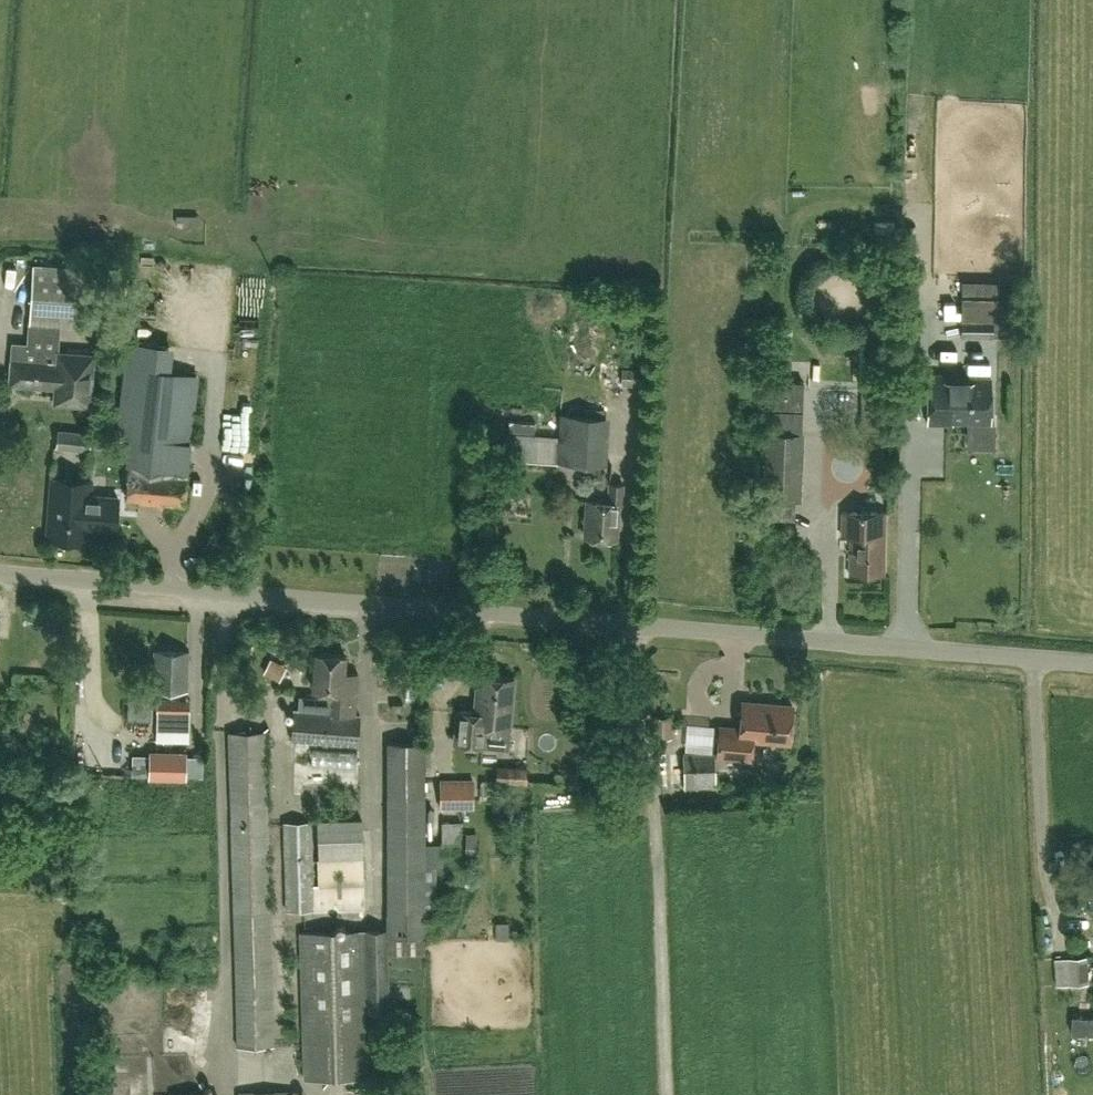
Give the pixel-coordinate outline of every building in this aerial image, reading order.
[(33,264),(30,324),(75,326),(78,267),(33,264)] [(962,297),(962,303),(960,338),(994,338),(993,320),(1023,319),(1022,297),(962,297)] [(63,403),(90,405),(93,354),(37,351),(36,361),(11,360),(10,384),(56,387),(55,394),(63,403)] [(622,368),(621,385),(645,387),(646,370),(622,368)] [(991,381),(991,377),(973,376),(973,373),(943,372),(942,412),(966,412),(966,410),(991,411),(991,381)] [(788,499),(802,500),(805,432),(802,432),(804,381),(769,380),(766,431),(763,498),(776,499),(776,508),(787,509),(788,499)] [(602,466),(605,416),(560,413),(557,462),(602,466)] [(194,439),(194,415),(133,415),(133,438),(194,439)] [(89,452),(91,433),(58,430),(56,448),(89,452)] [(184,504),(190,445),(132,439),(126,499),(184,504)] [(86,541),(91,481),(52,478),(47,538),(86,541)] [(622,502),(623,484),(610,483),(608,501),(586,499),(584,535),(616,538),(619,502),(622,502)] [(849,575),(884,575),(885,513),(841,512),(841,536),(849,536),(849,575)] [(187,690),(188,651),(155,651),(154,689),(187,690)] [(358,746),(360,715),(354,715),(358,674),(344,673),(345,655),(316,652),(313,690),(331,691),(330,698),(300,695),(298,710),(294,710),(292,740),(358,746)] [(509,727),(514,678),(479,675),(475,712),(458,710),(455,744),(485,746),(487,725),(509,727)] [(189,701),(180,700),(156,700),(156,713),(157,713),(157,730),(189,731),(189,714),(189,701)] [(793,706),(742,702),(740,728),(720,726),(717,757),(751,760),(752,739),(790,742),(793,706)] [(654,740),(672,739),(671,716),(653,717),(654,740)] [(238,1047),(274,1046),(265,731),(229,732),(238,1047)] [(424,954),(425,743),(389,743),(388,930),(301,932),(305,1080),(367,1078),(365,1011),(389,1011),(388,954),(424,954)] [(322,789),(364,789),(365,752),(323,751),(322,789)] [(156,775),(203,776),(204,753),(185,753),(185,755),(157,755),(156,775)] [(683,754),(684,788),(716,786),(715,753),(683,754)] [(473,781),(441,780),(441,807),(473,807),(473,781)] [(285,911),(314,910),(364,910),(363,858),(362,819),(316,821),(318,858),(314,858),(312,822),(283,822),(285,911)] [(442,822),(442,853),(460,853),(461,822),(442,822)] [(146,844),(145,855),(164,855),(164,844),(146,844)] [(1055,986),(1089,983),(1087,956),(1053,959),(1055,986)] [(207,1039),(207,1007),(172,1007),(172,1039),(207,1039)]
